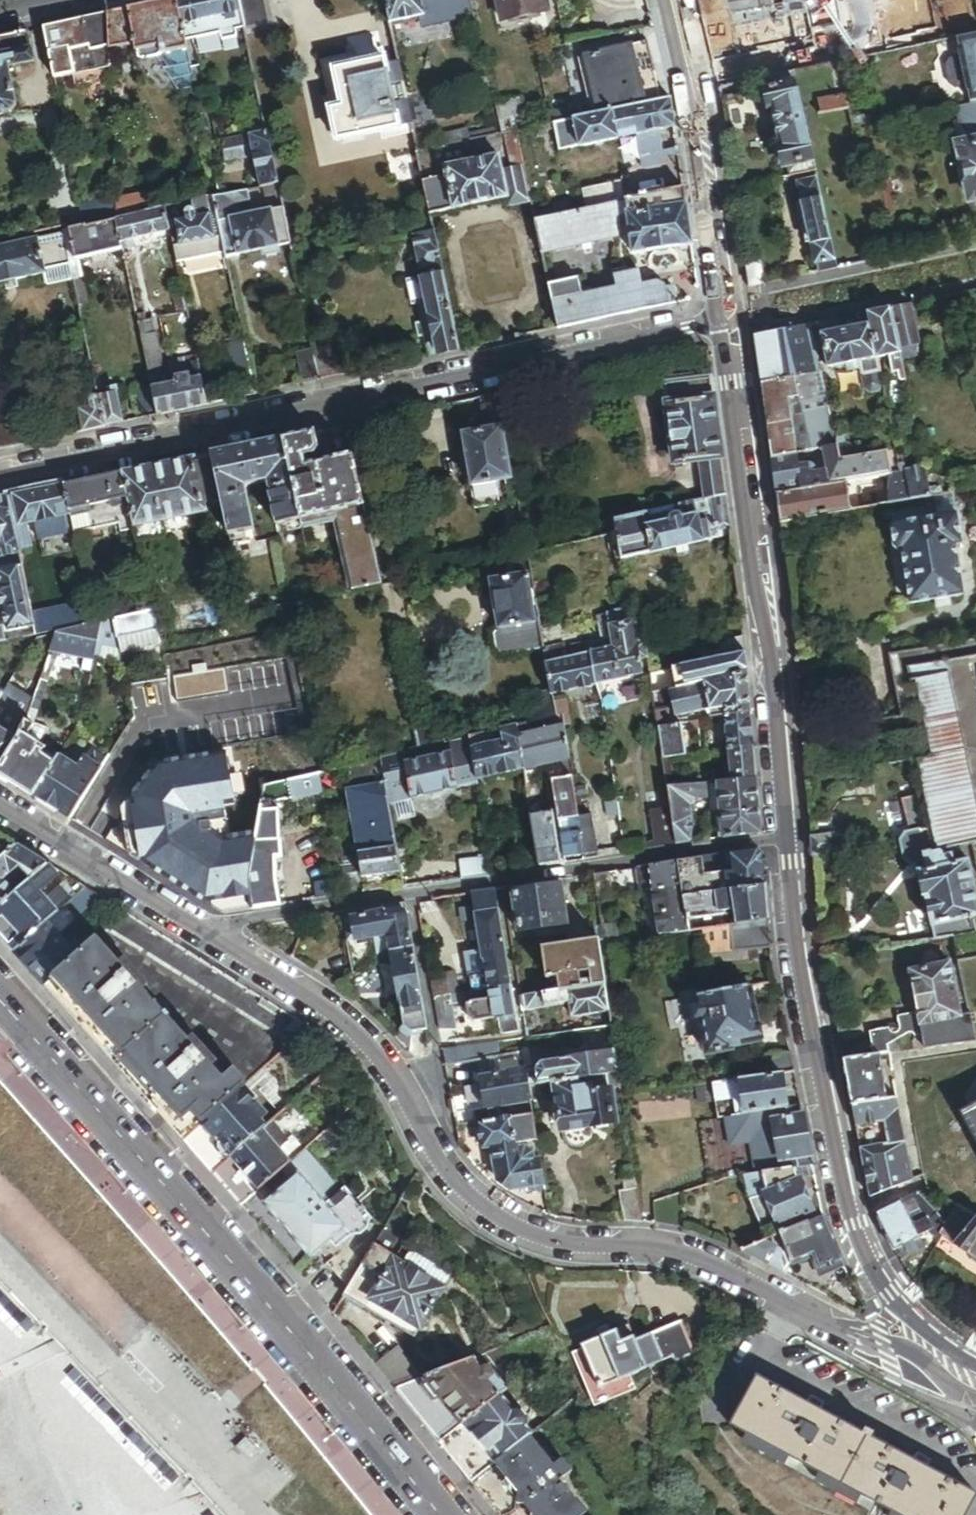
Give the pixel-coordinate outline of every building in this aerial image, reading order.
[(140,52),(185,43),(176,0),(107,15),(108,47),(109,49),(132,38),(134,48),(140,52)] [(246,30),(238,0),(176,0),(185,43),(221,36),(222,42),(238,39),(236,32),(246,30)] [(271,25),(266,0),(238,0),(246,30),(271,25)] [(420,16),(417,0),(383,0),(387,22),(420,16)] [(541,15),(537,0),(492,0),(498,25),(541,15)] [(90,51),(108,47),(107,15),(83,20),(90,51)] [(420,16),(387,22),(391,35),(414,31),(423,24),(422,16),(420,16)] [(108,47),(90,51),(83,20),(46,28),(56,78),(110,66),(109,49),(108,47)] [(12,65),(33,61),(27,31),(0,37),(0,113),(16,110),(19,103),(12,65)] [(957,38),(960,53),(975,50),(975,34),(957,38)] [(594,115),(661,100),(650,45),(582,60),(594,115)] [(414,142),(410,125),(402,88),(399,71),(387,74),(384,58),(378,59),(376,49),(355,53),(358,63),(360,74),(339,79),(347,115),(333,118),(340,150),(403,137),(404,144),(414,142)] [(975,89),(975,50),(960,53),(968,91),(975,89)] [(837,96),(847,93),(841,62),(830,64),(837,96)] [(333,118),(347,115),(339,79),(360,74),(358,63),(323,71),(333,118)] [(786,166),(816,160),(798,70),(783,73),(786,86),(767,90),(771,109),(775,108),(782,143),(779,144),(784,167),(786,166)] [(410,125),(418,124),(410,87),(402,88),(410,125)] [(726,130),(758,124),(751,89),(719,95),(726,130)] [(968,91),(970,103),(975,102),(975,89),(968,91)] [(824,135),(855,128),(847,93),(837,96),(821,99),(824,113),(820,114),(824,135)] [(619,138),(618,131),(637,128),(638,134),(658,130),(676,126),(670,99),(661,100),(594,115),(572,119),(554,123),(560,151),(619,138)] [(529,129),(522,100),(497,106),(504,135),(516,132),(529,129)] [(554,123),(572,119),(570,110),(552,114),(554,123)] [(266,127),(219,138),(224,159),(253,153),(260,185),(264,185),(278,181),(266,127)] [(469,135),(470,143),(500,136),(498,128),(469,135)] [(618,131),(619,138),(638,134),(637,128),(618,131)] [(441,136),(444,149),(470,143),(469,135),(468,130),(441,136)] [(678,146),(661,148),(658,130),(638,134),(649,184),(683,177),(678,146)] [(511,166),(523,164),(516,132),(504,135),(507,152),(511,166)] [(526,200),(529,195),(523,164),(511,166),(507,152),(465,162),(463,150),(501,142),(500,136),(470,143),(444,149),(417,155),(429,214),(509,197),(514,201),(526,200)] [(975,143),(975,136),(964,138),(965,145),(975,143)] [(975,199),(975,143),(965,145),(958,147),(970,201),(975,199)] [(789,178),(818,171),(816,160),(786,166),(789,178)] [(817,265),(837,261),(818,171),(789,178),(781,179),(782,187),(798,184),(802,204),(805,204),(812,241),(809,242),(814,265),(817,265)] [(267,197),(281,194),(278,181),(264,185),(267,197)] [(597,205),(623,200),(619,183),(594,189),(597,205)] [(635,258),(693,245),(684,186),(623,200),(597,205),(587,207),(534,219),(541,246),(616,231),(615,225),(627,223),(635,258)] [(166,206),(170,205),(167,188),(119,198),(118,204),(121,216),(166,206)] [(283,207),(240,216),(237,203),(251,200),(248,188),(216,195),(227,246),(230,256),(262,249),(278,245),(291,242),(283,207)] [(594,189),(583,191),(587,207),(597,205),(594,189)] [(177,257),(227,246),(216,195),(170,205),(166,206),(171,229),(177,257)] [(118,217),(121,216),(118,204),(119,198),(119,196),(83,203),(86,224),(118,217)] [(123,240),(171,229),(166,206),(121,216),(118,217),(123,240)] [(80,256),(124,246),(123,240),(118,217),(86,224),(70,228),(76,257),(80,256)] [(72,262),(71,258),(65,227),(38,233),(46,269),(72,262)] [(443,354),(459,351),(433,229),(412,234),(421,276),(426,300),(417,302),(422,322),(425,335),(429,357),(443,354)] [(46,269),(38,233),(0,242),(0,279),(6,278),(18,275),(46,269)] [(264,255),(279,251),(278,245),(262,249),(264,255)] [(85,327),(95,324),(80,256),(76,257),(71,258),(72,262),(85,327)] [(748,288),(762,286),(758,261),(745,263),(748,288)] [(818,273),(838,269),(837,261),(817,265),(818,273)] [(558,330),(672,305),(672,302),(669,287),(658,281),(642,285),(638,264),(616,270),(620,289),(602,294),(601,288),(581,292),(577,277),(549,283),(558,330)] [(7,284),(19,281),(18,275),(6,278),(7,284)] [(421,276),(403,280),(409,304),(417,302),(426,300),(421,276)] [(677,301),(679,298),(675,286),(669,287),(672,302),(677,301)] [(900,349),(917,345),(909,307),(892,310),(900,349)] [(902,387),(907,386),(903,365),(900,349),(892,310),(879,313),(856,317),(859,329),(870,327),(877,362),(889,360),(893,377),(898,376),(900,385),(902,387)] [(880,375),(877,362),(870,327),(859,329),(856,317),(838,321),(817,325),(827,372),(845,368),(846,375),(859,372),(861,379),(880,375)] [(172,381),(167,383),(154,318),(139,321),(152,383),(157,409),(158,415),(190,408),(207,404),(197,353),(167,358),(172,381)] [(417,337),(425,335),(422,322),(414,324),(417,337)] [(763,385),(821,374),(810,327),(785,332),(757,338),(763,385)] [(903,365),(916,363),(917,345),(900,349),(903,365)] [(313,382),(320,380),(314,352),(313,348),(296,351),(303,384),(313,382)] [(320,380),(356,373),(353,360),(338,363),(334,348),(314,352),(320,380)] [(249,396),(257,394),(251,361),(234,364),(241,397),(249,396)] [(836,448),(835,443),(821,374),(763,385),(769,427),(773,459),(798,455),(825,449),(836,448)] [(703,502),(726,497),(710,381),(664,387),(673,465),(691,463),(697,462),(700,485),(703,502)] [(142,411),(157,409),(152,383),(140,385),(139,396),(142,411)] [(116,423),(123,422),(117,393),(113,390),(104,392),(98,393),(104,426),(116,423)] [(96,427),(104,426),(98,393),(94,394),(89,399),(91,406),(79,408),(83,430),(96,427)] [(494,485),(509,482),(501,427),(505,427),(499,394),(478,397),(484,431),(462,434),(466,456),(467,465),(471,488),(494,485)] [(379,586),(371,544),(352,456),(305,467),(303,457),(315,455),(318,450),(314,433),(301,436),(283,441),(300,520),(339,512),(340,518),(335,519),(350,592),(379,586)] [(227,536),(254,531),(244,488),(266,483),(275,525),(300,520),(283,441),(269,444),(232,451),(210,456),(220,507),(227,536)] [(839,464),(855,461),(854,452),(848,446),(844,447),(843,442),(835,443),(836,448),(839,464)] [(777,494),(892,477),(888,456),(855,461),(839,464),(836,448),(825,449),(829,476),(826,477),(825,472),(818,473),(817,469),(810,466),(800,467),(798,455),(773,459),(777,494)] [(168,535),(165,519),(220,507),(210,456),(169,465),(120,475),(127,505),(132,531),(135,542),(168,535)] [(694,486),(700,485),(697,462),(691,463),(694,486)] [(929,497),(928,490),(924,472),(907,475),(906,470),(900,471),(901,476),(905,501),(929,497)] [(74,533),(117,524),(113,508),(127,505),(120,475),(95,481),(64,487),(74,533)] [(884,504),(905,501),(901,476),(892,477),(893,482),(884,504)] [(472,499),(496,495),(494,485),(471,488),(472,499)] [(844,485),(777,494),(781,521),(849,510),(844,485)] [(18,551),(31,549),(26,524),(34,523),(36,533),(51,530),(52,538),(74,533),(64,487),(41,492),(7,499),(18,551)] [(956,499),(964,498),(963,491),(954,493),(956,499)] [(675,548),(686,546),(731,536),(726,497),(703,502),(612,521),(615,534),(621,560),(675,548)] [(7,499),(0,501),(0,557),(18,554),(18,551),(7,499)] [(127,505),(113,508),(117,524),(119,534),(132,531),(127,505)] [(301,527),(335,519),(340,518),(339,512),(300,520),(301,527)] [(948,600),(961,598),(953,546),(959,545),(955,515),(892,524),(889,529),(892,549),(896,553),(899,552),(907,606),(933,602),(948,600)] [(611,569),(622,567),(621,560),(615,534),(604,536),(611,569)] [(676,555),(687,553),(686,546),(675,548),(676,555)] [(532,622),(534,621),(525,573),(529,572),(525,554),(509,558),(513,575),(488,581),(503,655),(507,654),(524,650),(520,631),(534,628),(532,622)] [(30,612),(19,559),(0,563),(0,615),(5,614),(9,636),(28,632),(29,636),(35,634),(33,624),(30,612)] [(620,602),(630,600),(626,583),(616,585),(620,602)] [(73,615),(90,612),(86,594),(70,597),(71,604),(73,615)] [(540,627),(562,622),(560,609),(556,609),(553,598),(535,601),(540,627)] [(933,602),(934,613),(950,611),(948,600),(933,602)] [(52,608),(55,619),(73,615),(71,604),(52,608)] [(33,624),(55,619),(52,608),(30,612),(33,624)] [(608,627),(626,623),(623,609),(605,613),(608,627)] [(33,624),(35,634),(92,622),(90,612),(73,615),(55,619),(33,624)] [(144,646),(157,644),(149,612),(111,620),(116,637),(140,632),(144,646)] [(646,672),(643,659),(650,657),(641,619),(626,623),(608,627),(611,640),(589,645),(598,683),(646,672)] [(93,652),(123,661),(116,637),(111,620),(97,624),(93,652)] [(555,636),(566,633),(564,622),(562,622),(540,627),(546,651),(558,648),(555,636)] [(91,669),(93,652),(97,624),(54,634),(45,661),(53,664),(59,647),(83,655),(81,667),(91,669)] [(713,645),(716,659),(744,652),(743,638),(713,645)] [(555,693),(598,683),(589,645),(575,648),(577,657),(571,658),(569,646),(558,648),(546,651),(553,684),(555,693)] [(510,665),(527,662),(524,650),(507,654),(510,665)] [(684,666),(688,684),(746,671),(744,652),(716,659),(684,666)] [(975,844),(975,815),(969,782),(943,662),(906,670),(925,760),(910,764),(918,797),(930,854),(959,848),(971,845),(975,844)] [(712,712),(750,705),(746,671),(688,684),(664,690),(655,691),(658,707),(667,706),(665,697),(672,695),(676,716),(712,709),(712,712)] [(36,718),(50,675),(42,672),(33,701),(22,733),(0,768),(0,776),(34,796),(56,762),(38,750),(52,728),(36,718)] [(655,691),(664,690),(660,672),(653,674),(655,691)] [(553,684),(526,689),(532,720),(544,716),(559,711),(557,703),(555,693),(553,684)] [(22,733),(33,701),(7,686),(0,700),(0,719),(22,733)] [(567,726),(575,725),(571,701),(557,703),(559,711),(565,710),(567,723),(567,726)] [(660,725),(670,723),(667,706),(658,707),(660,725)] [(730,747),(754,745),(750,712),(727,715),(729,730),(730,747)] [(713,732),(729,730),(727,715),(711,717),(713,732)] [(533,733),(547,729),(544,716),(532,720),(530,720),(533,733)] [(22,733),(0,719),(0,768),(22,733)] [(522,735),(533,733),(530,720),(520,724),(522,735)] [(665,754),(687,752),(682,721),(670,723),(660,725),(665,754)] [(563,756),(571,755),(567,726),(567,723),(547,729),(533,733),(522,735),(526,764),(563,756)] [(477,774),(526,764),(522,735),(520,724),(471,739),(477,774)] [(414,755),(441,749),(436,725),(409,730),(414,755)] [(388,761),(393,802),(479,782),(477,774),(471,739),(451,746),(454,760),(409,770),(407,757),(388,761)] [(733,781),(756,780),(754,745),(730,747),(731,758),(727,759),(728,764),(732,764),(732,772),(733,781)] [(34,796),(71,820),(109,760),(99,753),(94,760),(87,756),(81,767),(61,754),(56,762),(34,796)] [(579,816),(580,814),(572,760),(564,762),(566,777),(554,778),(560,819),(579,816)] [(398,846),(393,802),(388,761),(352,769),(363,852),(398,846)] [(529,781),(535,781),(533,768),(526,769),(529,781)] [(723,781),(733,781),(732,772),(668,775),(669,784),(711,782),(723,781)] [(302,798),(331,795),(328,775),(301,780),(302,798)] [(276,856),(283,855),(281,837),(279,837),(277,802),(294,801),(294,798),(302,798),(301,780),(272,787),(260,838),(256,859),(259,876),(262,907),(282,904),(276,856)] [(724,812),(759,810),(756,780),(733,781),(723,781),(724,812)] [(535,781),(529,781),(531,795),(541,793),(539,781),(535,781)] [(723,781),(711,782),(709,796),(695,796),(688,805),(692,814),(695,841),(707,834),(707,818),(713,812),(724,812),(723,781)] [(678,844),(695,841),(692,814),(688,805),(695,796),(709,796),(711,782),(669,784),(673,812),(678,844)] [(551,792),(541,793),(544,805),(533,808),(538,847),(541,865),(561,862),(551,792)] [(608,813),(621,812),(618,796),(605,798),(608,813)] [(975,918),(975,904),(966,862),(951,865),(950,857),(961,855),(959,848),(930,854),(918,797),(901,801),(908,833),(903,834),(898,842),(901,861),(908,866),(912,865),(917,888),(920,888),(929,928),(949,925),(950,933),(952,941),(975,936),(975,931),(973,919),(975,918)] [(725,838),(762,834),(759,810),(724,812),(725,838)] [(656,847),(678,844),(673,812),(652,815),(656,847)] [(586,858),(603,855),(599,829),(588,830),(586,814),(580,814),(579,816),(585,854),(586,858)] [(585,854),(579,816),(560,819),(566,857),(585,854)] [(116,847),(125,837),(115,825),(102,839),(116,847)] [(0,834),(0,861),(17,845),(0,834)] [(814,858),(834,856),(831,837),(812,839),(814,858)] [(17,845),(0,861),(0,907),(14,894),(6,886),(2,881),(18,867),(22,872),(25,875),(30,880),(48,865),(17,845)] [(394,887),(402,886),(398,846),(363,852),(367,878),(377,877),(377,872),(392,870),(394,887)] [(528,868),(541,865),(538,847),(525,850),(528,868)] [(682,898),(765,885),(763,855),(757,851),(723,855),(725,867),(730,866),(730,870),(703,874),(701,859),(677,862),(680,884),(682,898)] [(466,876),(494,873),(492,855),(464,859),(466,876)] [(730,866),(725,867),(723,855),(701,859),(703,874),(730,870),(730,866)] [(650,888),(680,884),(677,862),(647,866),(650,888)] [(48,865),(30,880),(26,884),(14,894),(0,907),(0,938),(13,953),(46,923),(57,914),(54,910),(43,898),(38,892),(57,875),(48,865)] [(640,890),(650,888),(647,866),(637,868),(640,890)] [(6,886),(22,872),(18,867),(2,881),(6,886)] [(602,895),(619,893),(615,871),(599,874),(602,895)] [(21,879),(26,884),(30,880),(25,875),(21,879)] [(78,889),(67,876),(43,898),(54,910),(78,889)] [(521,930),(569,923),(564,884),(515,891),(521,930)] [(687,930),(684,908),(682,898),(680,884),(650,888),(656,934),(687,930)] [(736,923),(767,919),(765,885),(682,898),(684,908),(733,901),(736,923)] [(98,896),(85,887),(57,914),(67,924),(98,896)] [(487,985),(512,981),(504,928),(498,889),(473,892),(481,950),(482,956),(485,955),(488,975),(475,977),(471,978),(472,987),(487,985)] [(391,950),(413,947),(409,915),(388,918),(387,910),(353,915),(357,939),(388,934),(391,950)] [(124,914),(111,927),(290,1041),(305,1027),(124,914)] [(357,939),(353,915),(346,916),(350,946),(358,945),(357,939)] [(732,953),(771,948),(767,919),(736,923),(728,924),(732,953)] [(77,957),(46,923),(13,953),(43,986),(77,957)] [(608,940),(621,938),(619,923),(606,924),(608,940)] [(732,953),(728,924),(701,927),(705,957),(732,953)] [(290,1041),(111,927),(97,938),(120,964),(124,961),(134,971),(130,975),(135,980),(139,977),(148,986),(143,990),(165,1014),(167,1012),(172,1017),(170,1019),(191,1044),(196,1039),(205,1050),(200,1054),(205,1059),(209,1054),(218,1064),(213,1069),(224,1081),(235,1072),(245,1083),(290,1041)] [(354,975),(391,950),(388,934),(357,939),(358,945),(350,946),(354,975)] [(606,978),(608,978),(601,937),(599,937),(544,945),(549,975),(560,974),(562,988),(607,981),(606,978)] [(97,938),(77,957),(43,986),(182,1142),(203,1122),(241,1089),(246,1084),(245,1083),(235,1072),(224,1081),(213,1069),(218,1064),(209,1054),(205,1059),(200,1054),(205,1050),(196,1039),(191,1044),(170,1019),(172,1017),(167,1012),(165,1014),(143,990),(148,986),(139,977),(135,980),(130,975),(134,971),(124,961),(120,964),(97,938)] [(410,1035),(426,1033),(413,947),(391,950),(394,970),(386,971),(386,978),(395,977),(403,1027),(410,1035)] [(475,977),(488,975),(485,955),(482,956),(481,950),(471,951),(475,977)] [(923,1040),(926,1053),(975,1042),(958,966),(949,968),(948,964),(908,972),(915,1004),(917,1013),(923,1040)] [(435,996),(461,990),(459,979),(456,970),(431,976),(435,996)] [(465,989),(472,987),(471,978),(459,979),(461,990),(465,989)] [(505,1031),(519,1029),(512,981),(487,985),(488,993),(474,995),(466,996),(469,1017),(502,1012),(505,1031)] [(574,1013),(611,1008),(607,981),(562,988),(522,994),(524,1009),(573,1002),(574,1013)] [(474,995),(488,993),(487,985),(472,987),(474,995)] [(466,996),(474,995),(472,987),(465,989),(466,996)] [(731,1046),(761,1040),(750,988),(695,999),(707,1055),(732,1050),(731,1046)] [(440,1026),(455,1024),(451,998),(466,996),(465,989),(461,990),(435,996),(440,1026)] [(915,1004),(895,1009),(896,1018),(917,1013),(915,1004)] [(889,1052),(888,1045),(901,1038),(910,1037),(911,1042),(923,1040),(917,1013),(896,1018),(898,1032),(891,1033),(887,1029),(868,1032),(869,1039),(871,1055),(889,1052)] [(477,1060),(500,1057),(497,1040),(444,1049),(446,1065),(477,1060)] [(592,1075),(624,1069),(620,1047),(542,1061),(540,1050),(532,1051),(538,1084),(555,1081),(592,1075)] [(851,1105),(897,1097),(895,1086),(886,1086),(885,1081),(894,1080),(889,1052),(871,1055),(842,1059),(851,1105)] [(486,1108),(532,1100),(530,1086),(524,1053),(500,1057),(477,1060),(483,1092),(452,1097),(454,1113),(486,1108)] [(783,1074),(794,1073),(792,1054),(763,1058),(765,1076),(783,1074)] [(749,1069),(750,1078),(765,1076),(763,1058),(759,1059),(749,1069)] [(756,1113),(787,1109),(783,1074),(765,1076),(750,1078),(721,1082),(723,1099),(744,1097),(745,1108),(740,1108),(741,1115),(756,1113)] [(612,1121),(622,1119),(617,1086),(599,1089),(598,1082),(593,1083),(592,1075),(555,1081),(563,1130),(567,1130),(568,1137),(588,1138),(613,1126),(612,1121)] [(265,1116),(241,1089),(203,1122),(233,1156),(262,1130),(266,1126),(261,1120),(265,1116)] [(859,1149),(905,1138),(897,1097),(851,1105),(859,1149)] [(794,1168),(813,1166),(802,1107),(787,1109),(756,1113),(762,1163),(778,1161),(780,1170),(794,1168)] [(480,1123),(488,1121),(486,1108),(454,1113),(456,1126),(480,1123)] [(548,1190),(544,1168),(534,1113),(488,1121),(480,1123),(483,1149),(494,1148),(499,1179),(512,1188),(526,1186),(527,1193),(548,1190)] [(233,1156),(203,1122),(182,1142),(211,1175),(230,1159),(233,1156)] [(285,1140),(270,1123),(266,1126),(262,1130),(291,1162),(304,1151),(290,1136),(285,1140)] [(343,1141),(329,1126),(315,1138),(329,1153),(343,1141)] [(233,1156),(230,1159),(247,1178),(259,1191),(282,1170),(289,1164),(291,1162),(262,1130),(233,1156)] [(870,1197),(913,1179),(905,1138),(859,1149),(870,1197)] [(304,1151),(291,1162),(289,1164),(300,1175),(326,1205),(342,1190),(304,1148),(304,1151)] [(247,1178),(230,1159),(211,1175),(229,1194),(247,1178)] [(763,1172),(780,1170),(778,1161),(762,1163),(763,1172)] [(289,1164),(282,1170),(292,1182),(300,1175),(289,1164)] [(782,1234),(815,1219),(794,1168),(780,1170),(763,1172),(754,1173),(756,1196),(772,1238),(782,1234)] [(639,1186),(637,1173),(624,1175),(625,1187),(639,1186)] [(326,1205),(300,1175),(292,1182),(266,1205),(313,1258),(332,1242),(347,1228),(326,1205)] [(240,1207),(259,1191),(247,1178),(229,1194),(240,1207)] [(625,1221),(644,1221),(639,1186),(625,1187),(621,1188),(625,1221)] [(342,1190),(326,1205),(347,1228),(332,1242),(339,1250),(352,1238),(354,1240),(356,1238),(365,1237),(373,1230),(371,1221),(373,1219),(367,1212),(368,1210),(362,1204),(361,1205),(346,1187),(342,1190)] [(943,1246),(939,1245),(957,1206),(927,1188),(876,1215),(886,1237),(895,1252),(899,1249),(904,1258),(925,1248),(921,1239),(930,1235),(938,1252),(943,1246)] [(671,1226),(681,1228),(683,1192),(656,1200),(655,1223),(671,1226)] [(957,1206),(939,1245),(943,1246),(973,1262),(973,1265),(975,1267),(975,1217),(957,1206)] [(824,1266),(840,1259),(823,1216),(815,1219),(782,1234),(789,1250),(793,1260),(815,1251),(820,1263),(824,1266)] [(394,1238),(382,1231),(372,1248),(384,1255),(394,1238)] [(785,1273),(789,1266),(783,1253),(789,1250),(782,1234),(772,1238),(742,1251),(785,1273)] [(359,1270),(367,1258),(352,1241),(326,1265),(348,1290),(359,1270)] [(372,1248),(367,1258),(359,1270),(380,1282),(393,1260),(384,1255),(372,1248)] [(451,1271),(412,1249),(403,1266),(441,1288),(451,1271)] [(403,1266),(393,1260),(380,1282),(370,1298),(419,1326),(441,1288),(403,1266)] [(808,1285),(834,1299),(846,1278),(824,1266),(820,1263),(808,1285)] [(380,1282),(359,1270),(348,1290),(344,1296),(413,1336),(419,1326),(370,1298),(380,1282)] [(653,1333),(665,1361),(674,1357),(676,1363),(698,1354),(684,1320),(653,1333)] [(582,1344),(584,1349),(601,1388),(631,1375),(649,1368),(637,1340),(631,1324),(582,1344)] [(649,1368),(665,1361),(653,1333),(637,1340),(649,1368)] [(584,1349),(574,1353),(596,1405),(636,1388),(631,1375),(601,1388),(584,1349)] [(423,1379),(398,1350),(376,1366),(396,1390),(423,1379)] [(490,1363),(483,1354),(426,1378),(463,1424),(499,1395),(506,1390),(486,1367),(490,1363)] [(497,1366),(512,1385),(524,1376),(508,1356),(497,1366)] [(463,1424),(426,1378),(423,1379),(396,1390),(439,1443),(463,1424)] [(796,1465),(827,1483),(868,1505),(885,1514),(975,1514),(975,1502),(935,1479),(939,1472),(926,1464),(922,1472),(879,1448),(882,1443),(874,1439),(871,1443),(829,1419),(833,1412),(820,1405),(816,1412),(766,1384),(739,1433),(756,1442),(796,1465)] [(512,1410),(499,1395),(463,1424),(495,1464),(529,1436),(531,1434),(525,1426),(526,1425),(526,1418),(520,1410),(513,1408),(512,1410)] [(537,1430),(549,1420),(541,1409),(533,1415),(532,1423),(537,1430)] [(495,1464),(463,1424),(439,1443),(471,1483),(495,1464)] [(529,1436),(495,1464),(518,1493),(517,1505),(525,1505),(532,1514),(577,1514),(583,1509),(560,1480),(571,1471),(562,1460),(554,1466),(529,1436)] [(792,1473),(796,1465),(756,1442),(751,1450),(792,1473)] [(863,1513),(868,1505),(827,1483),(823,1490),(863,1513)]
